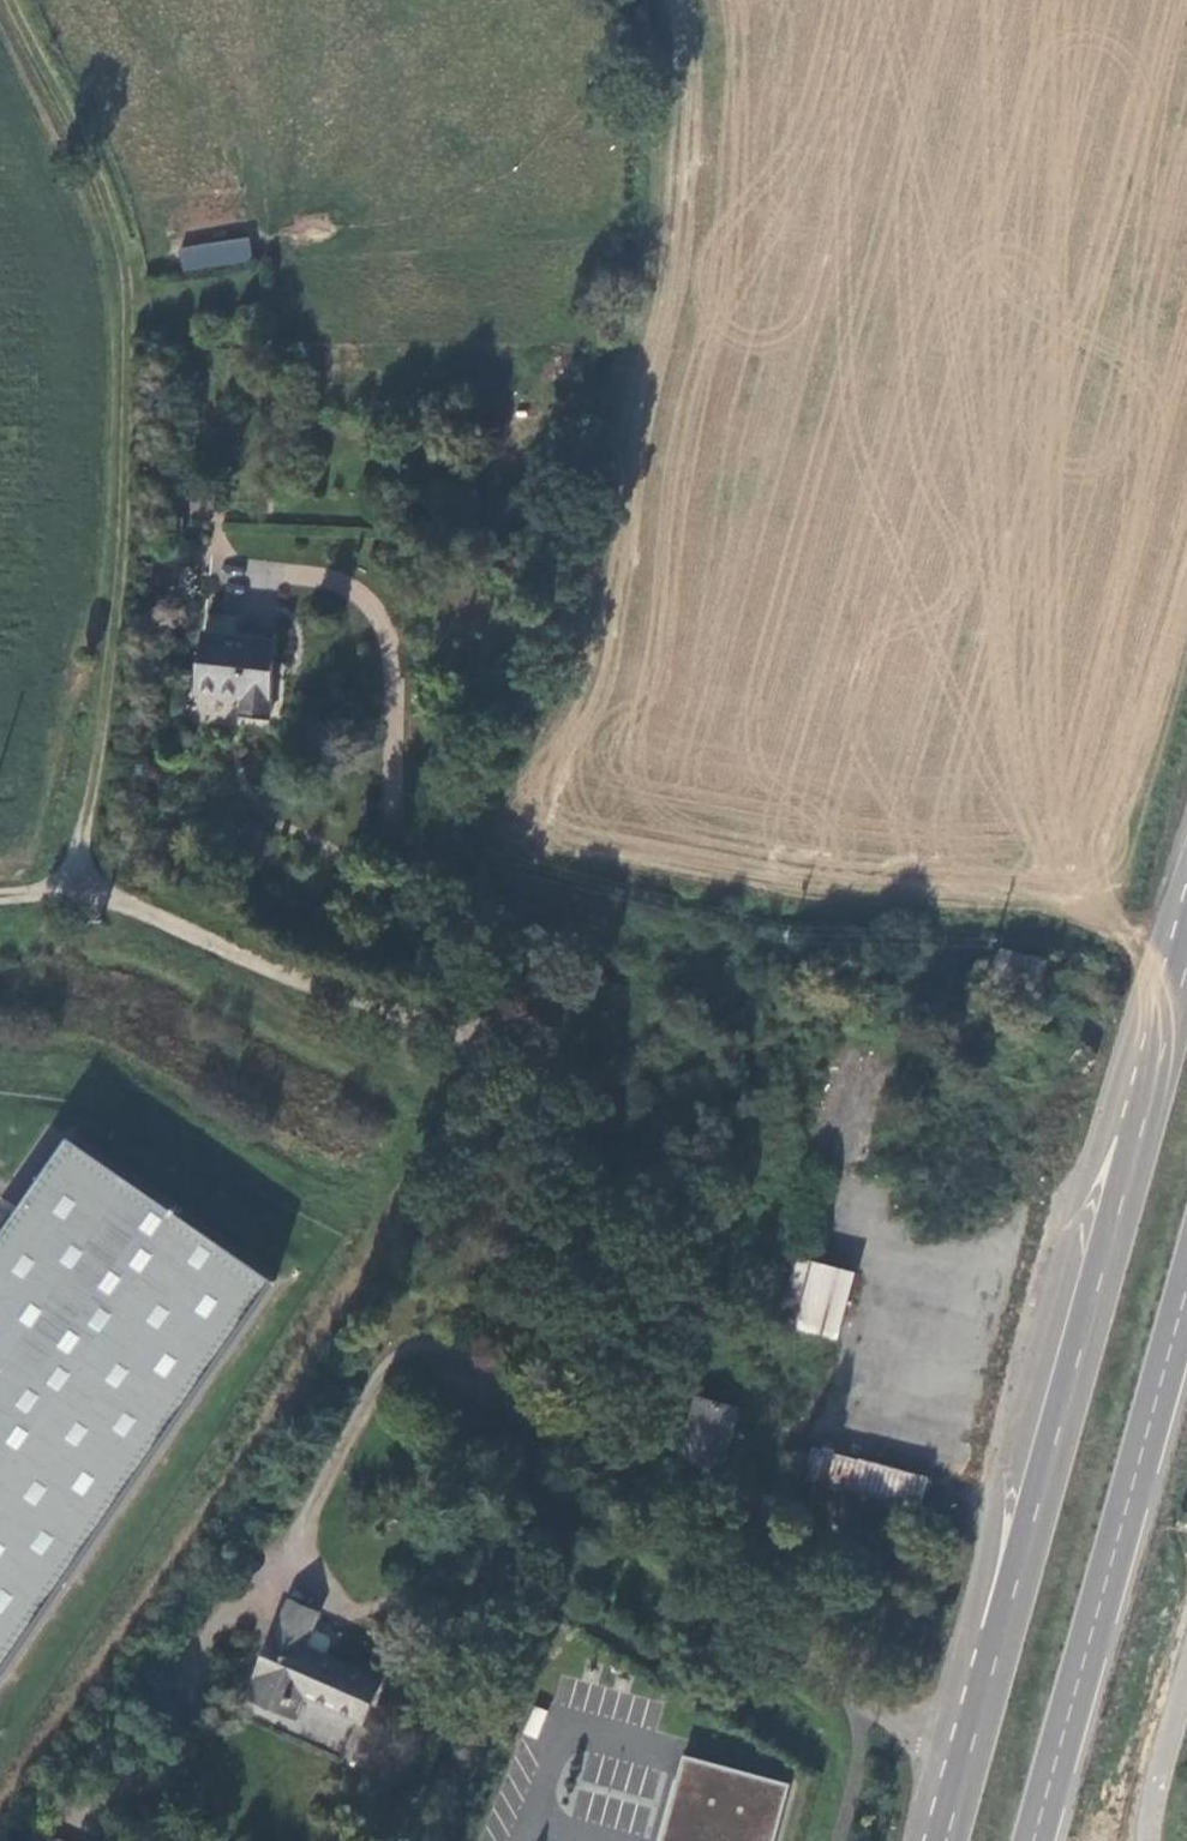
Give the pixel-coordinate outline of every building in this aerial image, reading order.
[(180,248),(183,271),(230,263),(227,241),(180,248)] [(276,639),(203,630),(196,687),(243,694),(241,715),(268,717),(276,639)] [(996,978),(1039,989),(1045,965),(1003,954),(996,978)] [(263,1283),(66,1137),(0,1232),(0,1664),(263,1283)] [(793,1329),(836,1341),(854,1272),(811,1261),(793,1329)] [(681,1455),(720,1466),(737,1406),(700,1396),(681,1455)] [(919,1510),(928,1475),(813,1447),(805,1482),(919,1510)] [(361,1723),(377,1686),(303,1652),(317,1617),(290,1606),(250,1696),(296,1717),(306,1700),(361,1723)] [(799,1781),(693,1752),(669,1840),(783,1840),(799,1781)]
